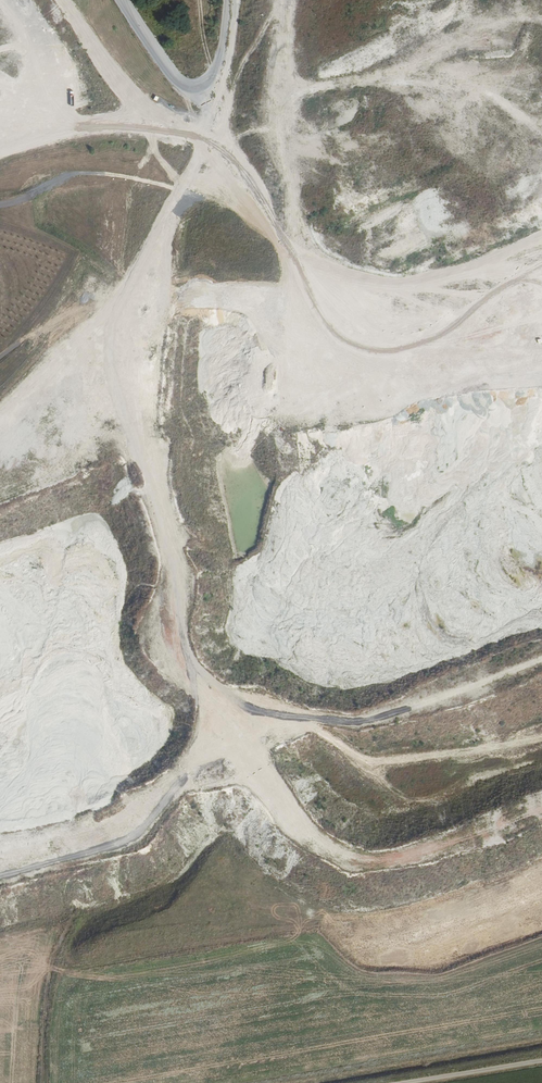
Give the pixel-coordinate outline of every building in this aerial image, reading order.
[(56,83),(55,84),(57,87),(67,82),(63,75),(55,80),(56,83)]
